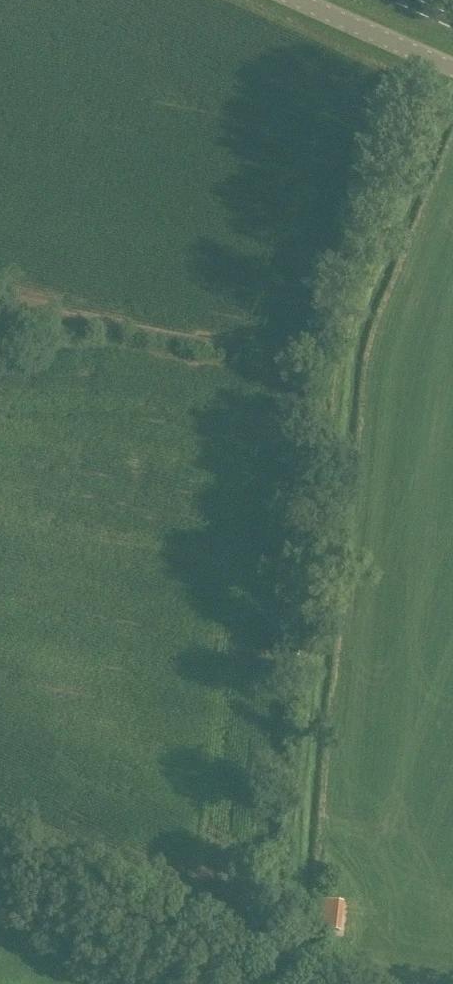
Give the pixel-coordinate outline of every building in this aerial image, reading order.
[(321,930),(348,930),(348,899),(321,899),(321,930)]
